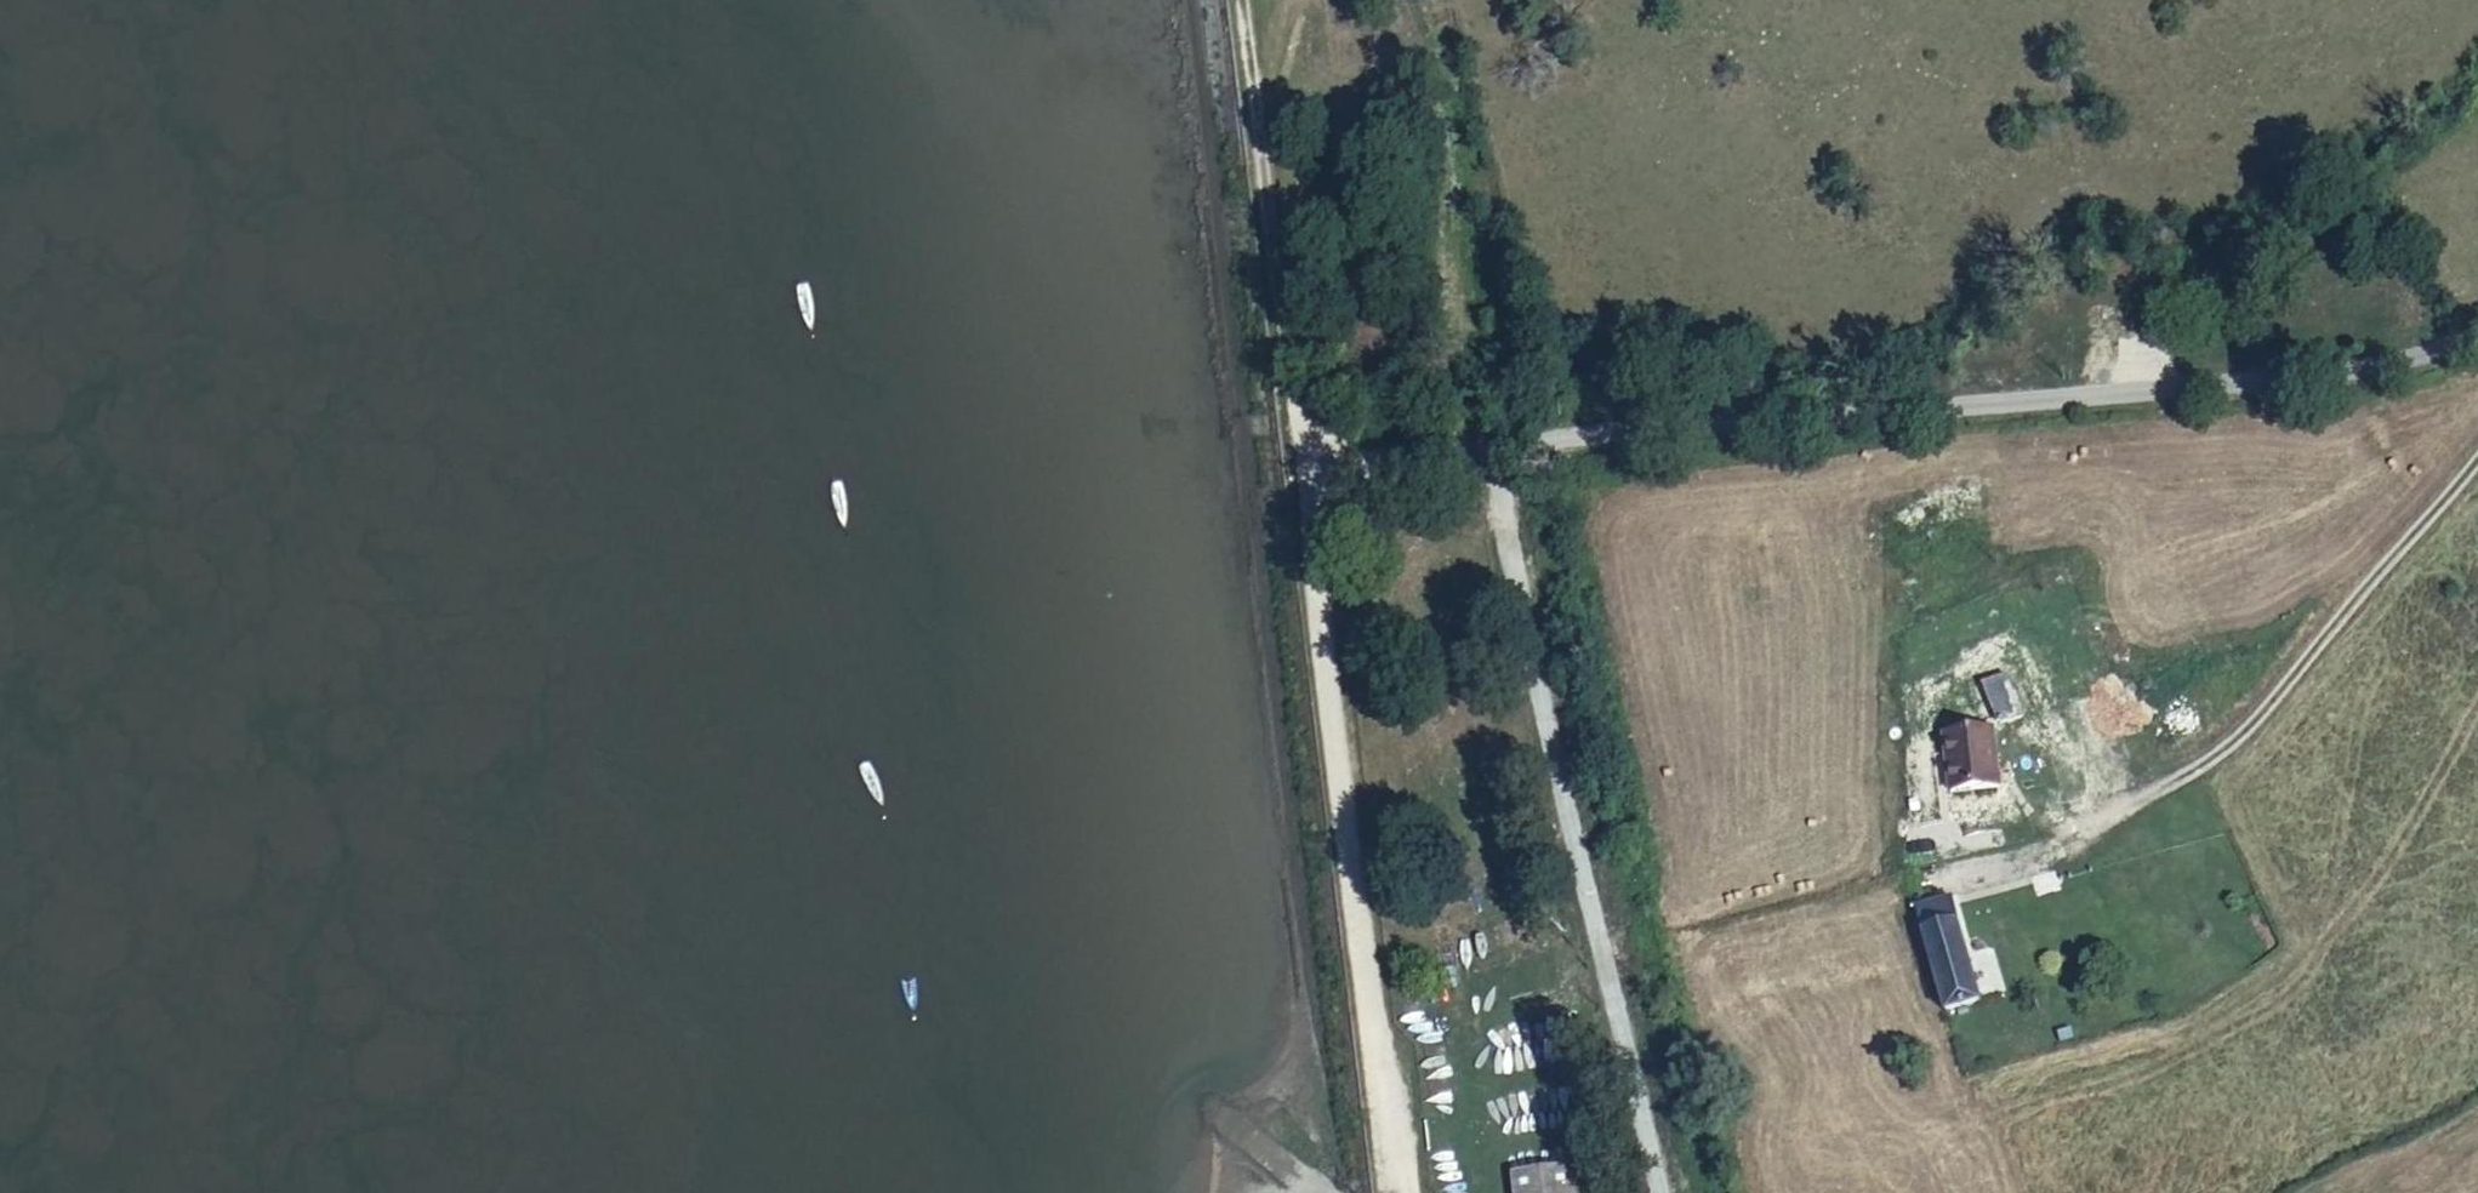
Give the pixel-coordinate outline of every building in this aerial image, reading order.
[(2024,713),(2007,674),(1984,683),(2001,724),(2024,713)] [(1995,729),(1994,729),(1945,734),(1949,792),(2000,788),(1995,729)] [(1979,1001),(1948,899),(1916,908),(1947,1011),(1979,1001)] [(1516,1173),(1518,1192),(1574,1192),(1570,1166),(1516,1173)]
